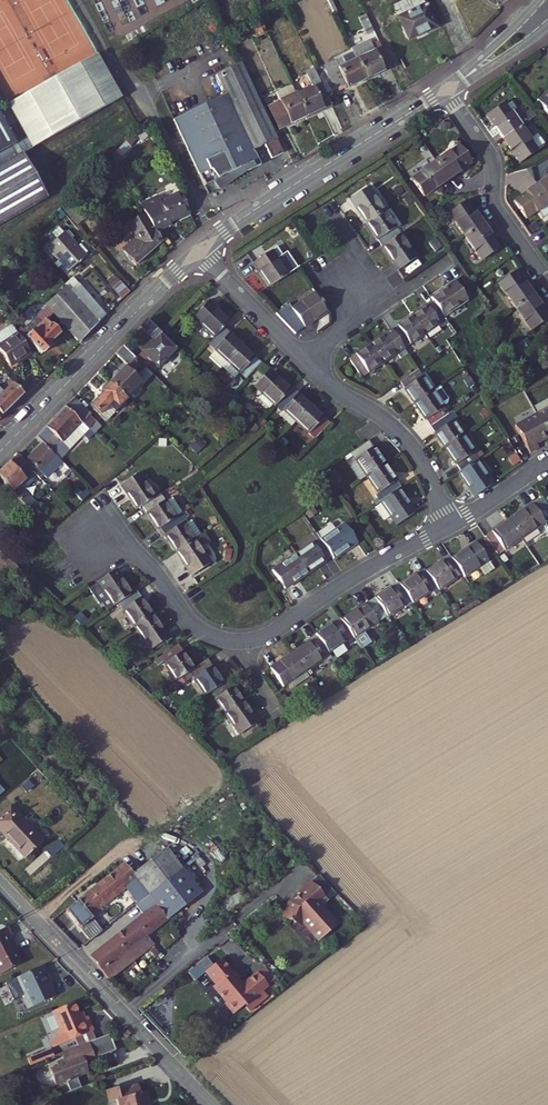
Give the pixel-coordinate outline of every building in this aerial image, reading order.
[(435,35),(424,13),(396,27),(407,49),(435,35)] [(391,77),(378,50),(369,55),(372,62),(355,69),(364,89),(391,77)] [(83,121),(121,100),(97,55),(8,103),(26,138),(32,149),(83,121)] [(364,89),(355,69),(351,60),(339,65),(343,73),(333,78),(330,72),(321,76),(331,99),(342,94),(344,98),(364,89)] [(275,148),(239,73),(214,85),(222,102),(250,160),(260,156),(275,148)] [(525,93),(541,112),(547,107),(547,75),(525,93)] [(331,115),(318,86),(306,91),(309,98),(293,105),(303,128),(331,115)] [(303,128),(293,105),(288,94),(273,102),(276,109),(266,114),(276,137),(285,132),(287,135),(303,128)] [(200,198),(206,195),(210,194),(213,201),(258,177),(250,160),(222,102),(199,114),(172,127),(166,130),(200,198)] [(514,126),(497,102),(479,116),(496,140),(514,126)] [(37,170),(117,128),(109,112),(29,154),(37,170)] [(16,144),(0,116),(0,152),(16,144)] [(140,140),(142,143),(154,132),(145,123),(111,154),(117,161),(140,140)] [(523,137),(514,126),(496,140),(513,162),(532,148),(539,143),(530,132),(523,137)] [(0,152),(0,226),(46,200),(21,155),(32,149),(26,138),(16,144),(0,152)] [(462,162),(449,144),(424,161),(437,181),(462,162)] [(282,163),(275,148),(260,156),(267,170),(282,163)] [(437,181),(424,161),(400,178),(413,198),(437,181)] [(531,183),(546,205),(547,204),(547,171),(531,183)] [(546,205),(531,183),(507,200),(521,223),(546,205)] [(377,215),(359,190),(340,203),(358,229),(377,215)] [(169,224),(190,215),(180,196),(138,215),(141,221),(151,237),(171,228),(169,224)] [(472,224),(455,200),(436,213),(453,238),(472,224)] [(83,224),(68,206),(61,214),(74,230),(83,224)] [(392,237),(377,215),(358,229),(373,250),(392,237)] [(141,221),(123,230),(134,248),(143,239),(154,252),(158,249),(151,237),(141,221)] [(490,248),(472,224),(453,238),(470,261),(490,248)] [(409,261),(392,237),(373,250),(390,275),(409,261)] [(133,273),(154,252),(143,239),(134,248),(122,259),(133,273)] [(85,266),(64,241),(47,257),(67,282),(85,266)] [(285,278),(268,254),(250,267),(266,291),(285,278)] [(504,310),(522,297),(506,273),(487,286),(504,310)] [(449,315),(471,298),(459,280),(436,295),(439,299),(449,315)] [(129,302),(119,290),(111,297),(122,309),(129,302)] [(330,311),(316,292),(294,307),(290,302),(276,312),(287,323),(293,329),(296,331),(299,332),(330,311)] [(105,327),(78,296),(70,304),(97,336),(105,327)] [(538,321),(522,297),(504,310),(520,333),(538,321)] [(50,355),(60,345),(47,333),(53,326),(78,356),(97,336),(70,304),(66,298),(47,316),(49,317),(19,348),(26,354),(28,353),(42,368),(52,358),(50,355)] [(449,315),(439,299),(416,314),(430,335),(452,319),(449,315)] [(226,328),(204,307),(188,323),(210,344),(220,334),(226,328)] [(430,335),(416,314),(393,330),(407,350),(430,335)] [(15,334),(11,326),(0,332),(0,342),(15,334)] [(174,356),(162,345),(146,330),(139,338),(151,349),(140,361),(156,375),(158,374),(160,375),(168,367),(167,365),(167,363),(174,356)] [(407,350),(393,330),(368,348),(383,367),(407,350)] [(239,353),(220,334),(210,344),(203,351),(223,370),(239,353)] [(13,339),(0,347),(0,356),(1,357),(0,358),(0,364),(9,379),(29,368),(13,339)] [(359,384),(383,367),(368,348),(345,363),(359,384)] [(259,372),(239,353),(223,370),(242,389),(259,372)] [(121,408),(137,392),(133,388),(143,377),(121,357),(116,362),(112,366),(123,376),(106,394),(121,408)] [(530,380),(543,373),(538,364),(524,371),(530,380)] [(419,397),(405,376),(385,390),(400,411),(419,397)] [(289,402),(266,380),(250,397),(273,419),(276,415),(289,402)] [(104,430),(124,411),(121,408),(106,394),(102,391),(100,393),(99,391),(96,395),(97,396),(95,399),(97,402),(86,413),(104,430)] [(435,422),(429,412),(435,408),(425,393),(419,397),(400,411),(416,435),(435,422)] [(22,407),(10,396),(0,406),(0,430),(1,430),(22,407)] [(310,415),(292,398),(289,402),(276,415),(295,432),(310,415)] [(93,432),(87,426),(89,423),(72,408),(64,416),(87,438),(93,432)] [(546,411),(524,423),(537,446),(547,440),(547,414),(546,411)] [(328,433),(310,415),(295,432),(312,449),(328,433)] [(60,468),(82,444),(87,448),(92,443),(87,438),(64,416),(37,444),(35,447),(41,454),(53,467),(57,471),(60,468)] [(451,444),(435,422),(416,435),(432,456),(451,444)] [(524,453),(537,446),(524,423),(503,434),(519,462),(527,457),(524,453)] [(466,466),(451,444),(432,456),(447,479),(463,468),(466,466)] [(377,472),(362,450),(356,454),(343,464),(358,486),(377,472)] [(38,482),(53,467),(41,454),(21,472),(26,478),(31,474),(38,482)] [(25,490),(22,486),(25,483),(23,481),(17,475),(9,467),(8,468),(4,471),(0,475),(0,495),(18,514),(24,508),(16,499),(25,490)] [(72,481),(60,468),(57,471),(54,474),(64,485),(66,482),(68,485),(72,481)] [(478,490),(463,468),(447,479),(445,480),(459,501),(478,490)] [(26,478),(21,472),(17,475),(23,481),(26,478)] [(391,493),(377,472),(358,486),(371,505),(388,494),(391,493)] [(147,506),(131,484),(114,497),(130,519),(133,516),(147,506)] [(543,489),(519,506),(532,525),(547,514),(547,497),(543,489)] [(404,520),(388,494),(371,505),(369,507),(384,531),(404,520)] [(153,537),(170,524),(174,521),(163,506),(156,510),(151,504),(147,506),(133,516),(150,539),(153,537)] [(532,525),(519,506),(492,524),(506,543),(532,525)] [(187,546),(193,542),(190,537),(182,527),(176,532),(170,524),(153,537),(170,559),(187,546)] [(344,546),(331,529),(324,534),(319,527),(303,539),(306,544),(319,561),(321,563),(344,546)] [(507,556),(486,529),(463,546),(474,562),(476,565),(489,556),(495,564),(507,556)] [(187,546),(170,559),(187,583),(205,570),(193,555),(202,547),(196,539),(193,542),(187,546)] [(297,577),(319,561),(306,544),(284,560),(297,577)] [(448,582),(474,562),(463,546),(462,544),(435,562),(448,582)] [(427,563),(443,578),(448,582),(435,562),(432,558),(427,563)] [(297,577),(284,560),(262,576),(274,594),(297,577)] [(421,594),(443,578),(427,563),(408,577),(420,594),(421,594)] [(420,594),(408,577),(405,573),(384,590),(396,607),(411,597),(413,599),(420,594)] [(122,597),(106,575),(89,587),(95,595),(106,610),(110,606),(122,597)] [(21,601),(30,592),(17,581),(9,589),(21,601)] [(144,616),(128,593),(122,597),(110,606),(127,629),(144,616)] [(106,610),(95,595),(88,601),(99,615),(106,610)] [(376,621),(392,609),(388,604),(383,607),(379,603),(374,595),(351,611),(362,627),(373,641),(385,632),(376,621)] [(388,604),(384,599),(379,603),(383,607),(388,604)] [(340,643),(362,627),(351,611),(349,609),(327,625),(328,627),(340,643)] [(161,639),(144,616),(127,629),(143,652),(161,639)] [(345,650),(340,643),(328,627),(305,645),(319,663),(334,651),(337,655),(345,650)] [(300,676),(319,663),(305,645),(282,662),(295,680),(300,676)] [(188,669),(171,646),(154,659),(171,682),(184,672),(188,669)] [(219,683),(201,659),(188,669),(184,672),(201,696),(205,694),(219,683)] [(304,682),(323,668),(319,663),(300,676),(304,682)] [(220,715),(238,702),(223,681),(219,683),(205,694),(220,715)] [(254,724),(238,702),(220,715),(236,737),(254,724)] [(7,814),(0,821),(0,840),(23,864),(40,848),(7,814)] [(150,896),(182,871),(165,849),(133,874),(147,893),(150,896)] [(97,904),(123,883),(133,874),(124,863),(89,893),(97,904)] [(167,917),(199,892),(182,871),(150,896),(154,902),(165,916),(167,917)] [(147,893),(133,874),(123,883),(127,888),(137,900),(147,893)] [(317,902),(322,908),(328,903),(330,901),(324,895),(330,890),(318,877),(310,884),(323,897),(317,902)] [(101,909),(127,888),(123,883),(97,904),(101,909)] [(323,897),(310,884),(298,895),(304,902),(301,904),(299,908),(294,906),(290,907),(284,921),(294,926),(300,923),(318,943),(338,926),(329,915),(327,917),(325,915),(323,915),(319,910),(322,908),(317,902),(323,897)] [(330,901),(335,896),(330,890),(324,895),(330,901)] [(90,919),(87,913),(97,904),(89,893),(73,906),(64,913),(87,942),(100,931),(90,919)] [(154,902),(150,896),(147,893),(137,900),(145,910),(154,902)] [(102,971),(143,935),(165,916),(154,902),(145,910),(92,958),(102,971)] [(90,919),(101,909),(97,904),(87,913),(90,919)] [(5,942),(10,940),(5,932),(0,935),(0,977),(18,968),(5,942)] [(108,981),(151,944),(143,935),(102,971),(108,981)] [(53,1000),(48,990),(46,991),(40,980),(44,978),(39,969),(2,987),(11,1003),(22,998),(23,1002),(20,1003),(26,1013),(51,1001),(53,1000)] [(262,969),(255,975),(266,988),(273,981),(262,969)] [(260,992),(254,997),(259,1004),(265,999),(260,992)] [(89,1033),(83,1019),(76,1021),(69,1005),(46,1015),(55,1033),(50,1035),(56,1048),(89,1033)] [(75,1084),(84,1080),(80,1069),(111,1056),(103,1039),(60,1057),(55,1060),(57,1066),(51,1069),(53,1073),(45,1077),(52,1093),(62,1089),(66,1098),(79,1093),(75,1084)] [(41,1066),(51,1061),(48,1055),(31,1062),(34,1069),(41,1066)] [(144,1095),(138,1096),(137,1090),(121,1094),(121,1091),(105,1095),(108,1104),(110,1104),(114,1104),(147,1104),(144,1095)]
